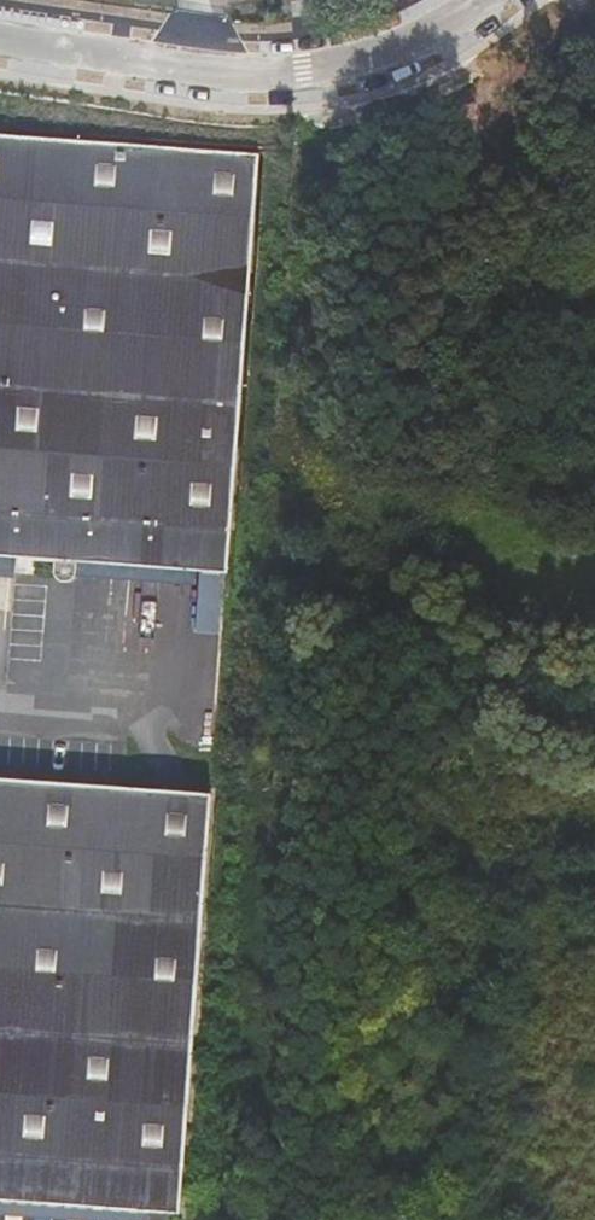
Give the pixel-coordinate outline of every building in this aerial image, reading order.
[(0,150),(0,572),(45,576),(45,587),(45,591),(47,595),(52,598),(57,598),(62,596),(64,593),(65,589),(66,577),(216,588),(247,169),(0,150)] [(0,796),(0,1219),(1,1219),(170,1219),(200,811),(0,796)]
